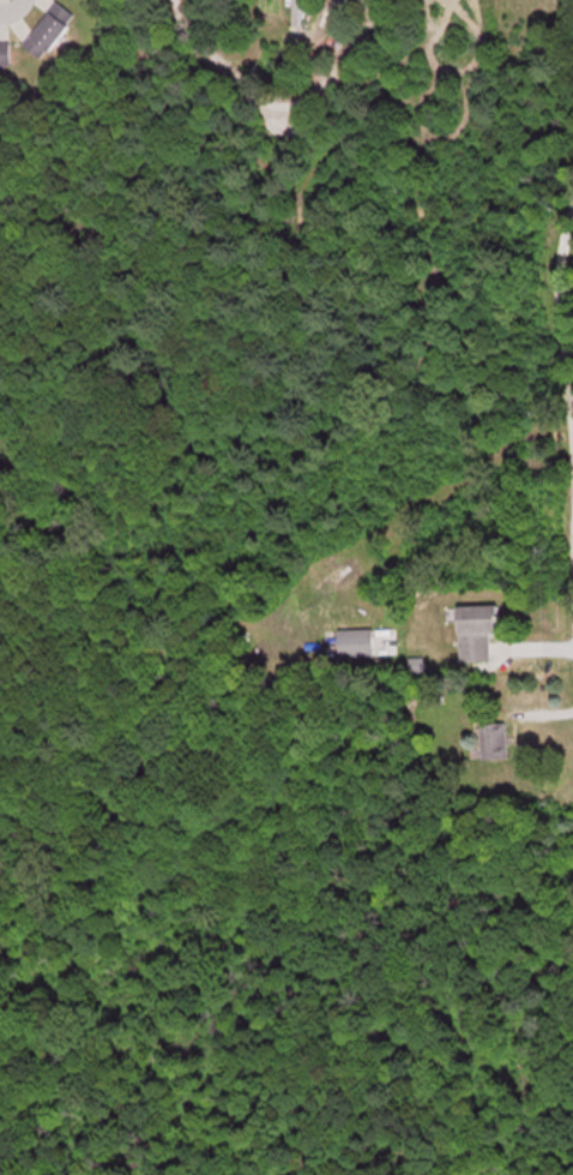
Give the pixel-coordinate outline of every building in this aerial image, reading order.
[(76,16),(59,2),(23,42),(40,57),(76,16)] [(11,66),(10,43),(0,43),(0,66),(11,66)] [(490,630),(500,630),(500,603),(460,604),(461,660),(491,659),(490,630)] [(481,721),(481,757),(508,757),(508,721),(481,721)]
